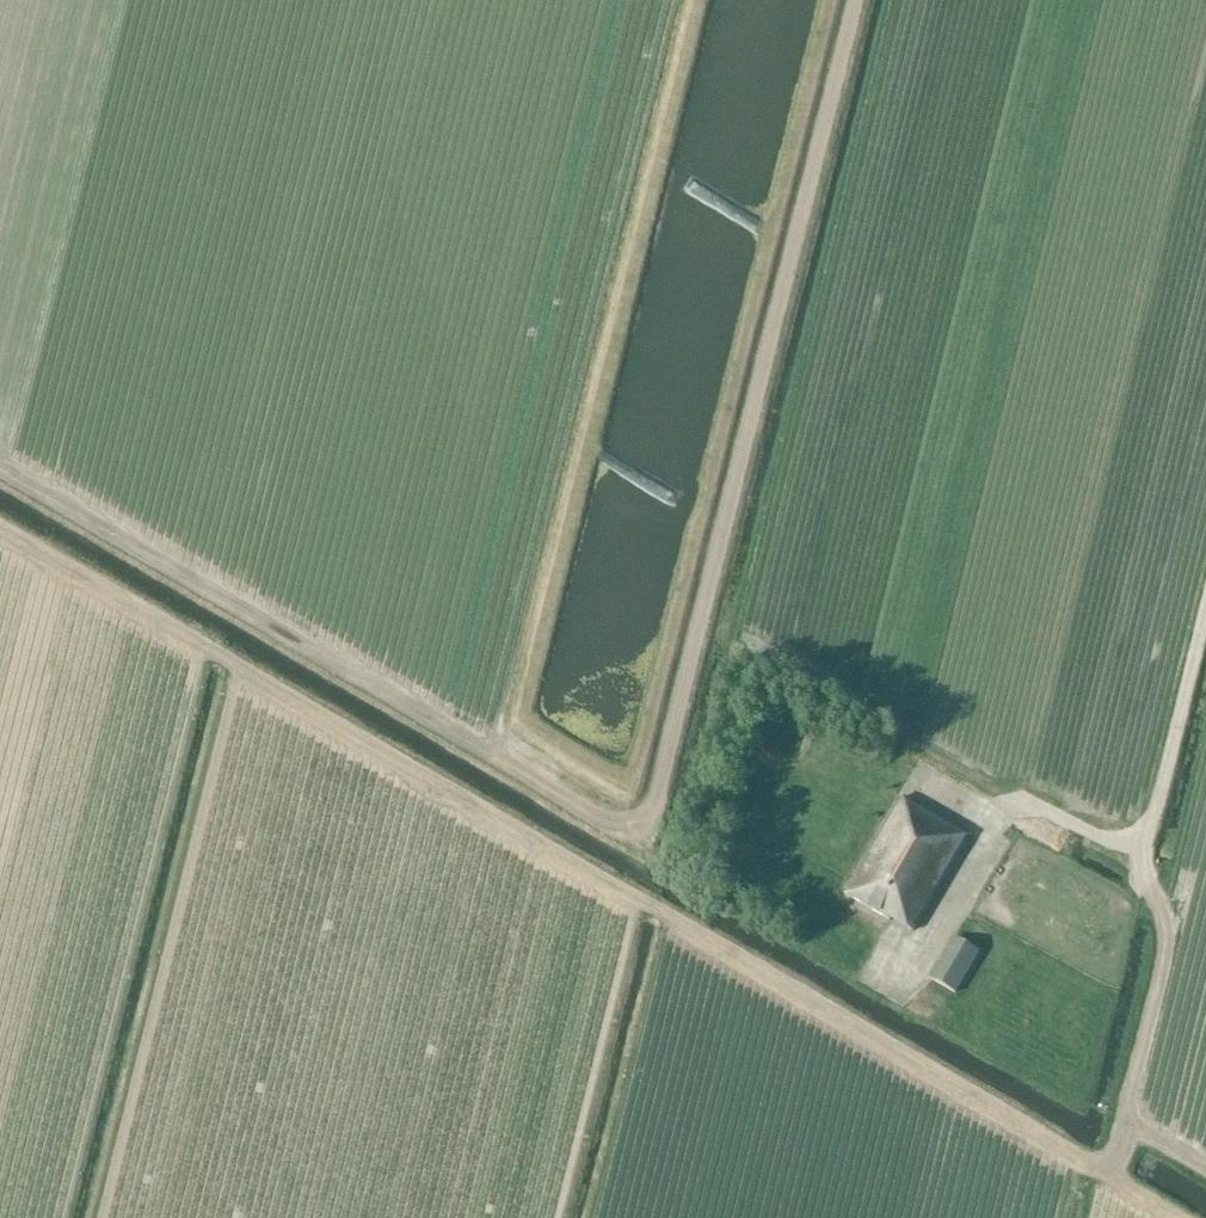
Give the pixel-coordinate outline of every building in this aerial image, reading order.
[(905,799),(904,800),(846,896),(915,934),(972,837),(905,799)] [(955,937),(931,980),(957,995),(982,953),(955,937)]
